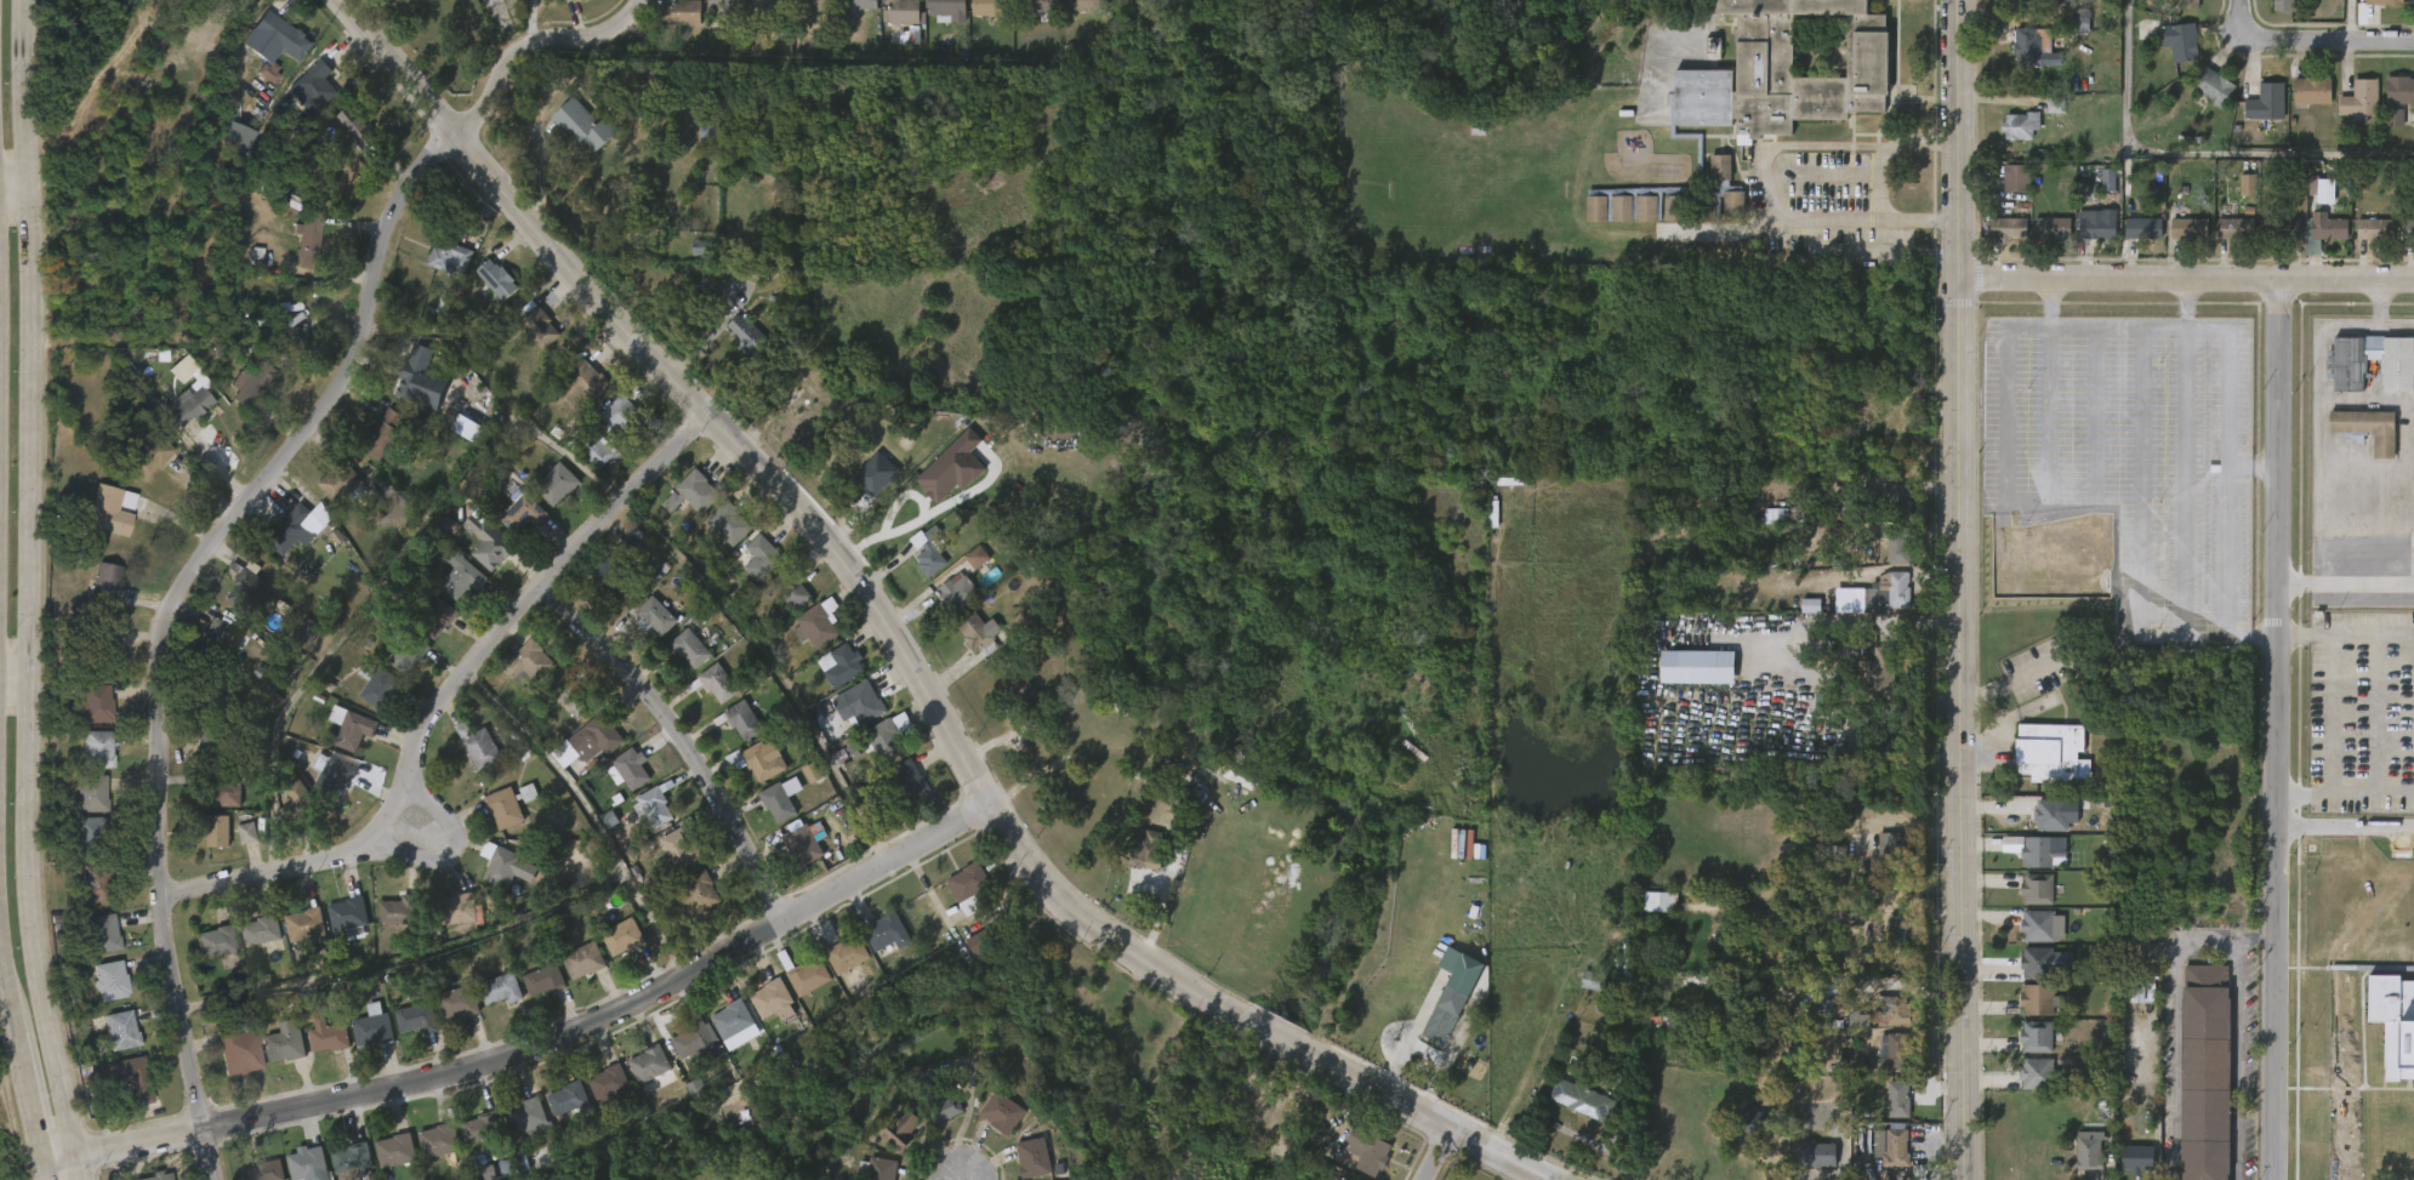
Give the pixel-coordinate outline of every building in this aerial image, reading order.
[(700,0),(700,25),(662,24),(662,6),(670,6),(670,0),(700,0)] [(706,22),(733,22),(733,0),(706,0),(706,22)] [(753,25),(754,0),(791,0),(791,10),(768,8),(767,25),(753,25)] [(796,10),(796,0),(833,0),(833,10),(796,10)] [(839,8),(839,0),(876,0),(876,8),(839,8)] [(913,28),(908,28),(908,12),(890,12),(890,0),(872,0),(871,37),(913,38),(913,28)] [(882,24),(883,0),(918,0),(918,25),(882,24)] [(927,16),(927,0),(965,0),(964,23),(935,23),(935,16),(927,16)] [(972,16),(972,0),(1008,0),(1008,16),(986,16),(972,16)] [(1018,12),(1018,0),(1055,0),(1055,12),(1018,12)] [(1067,11),(1067,0),(1104,0),(1104,11),(1095,11),(1067,11)] [(1708,11),(1708,0),(1864,0),(1864,12),(1881,12),(1881,30),(1885,30),(1884,93),(1880,93),(1880,110),(1849,109),(1849,114),(1843,114),(1843,118),(1788,118),(1788,133),(1755,133),(1755,137),(1744,137),(1744,132),(1732,132),(1732,116),(1727,116),(1727,124),(1676,124),(1676,132),(1697,133),(1697,178),(1706,178),(1704,153),(1729,153),(1729,178),(1726,178),(1726,186),(1738,186),(1738,189),(1740,189),(1740,215),(1718,215),(1718,194),(1710,194),(1710,220),(1690,218),(1690,194),(1692,194),(1692,137),(1668,137),(1670,68),(1732,69),(1732,12),(1708,11)] [(2175,8),(2176,0),(2196,0),(2196,10),(2175,8)] [(2280,0),(2261,0),(2262,26),(2281,25),(2280,0)] [(2274,11),(2275,0),(2294,0),(2294,12),(2274,11)] [(2390,19),(2390,0),(2352,0),(2352,19),(2390,19)] [(2399,20),(2413,19),(2413,0),(2398,0),(2399,20)] [(960,32),(991,33),(992,4),(960,3),(960,32)] [(652,20),(652,41),(688,43),(689,14),(663,13),(663,20),(652,20)] [(263,17),(278,25),(280,22),(292,30),(294,27),(304,35),(302,38),(309,42),(295,63),(269,45),(269,46),(271,47),(266,53),(254,45),(257,39),(251,32),(262,17),(263,17)] [(2194,34),(2197,58),(2171,62),(2164,25),(2192,22),(2194,34)] [(230,58),(259,78),(269,65),(287,77),(302,56),(255,23),(230,58)] [(2036,28),(2050,29),(2050,55),(2044,55),(2044,65),(2015,65),(2015,55),(2012,55),(2014,28),(2036,28)] [(2076,29),(2061,29),(2062,45),(2076,45),(2076,29)] [(2185,75),(2183,38),(2143,40),(2144,62),(2158,61),(2159,77),(2185,75)] [(336,92),(311,116),(285,89),(319,58),(331,72),(324,79),(336,92)] [(2234,85),(2220,108),(2187,86),(2202,63),(2234,85)] [(2408,78),(2413,78),(2413,103),(2395,103),(2395,108),(2401,108),(2401,126),(2384,126),(2384,75),(2408,75),(2408,78)] [(2291,103),(2290,76),(2329,78),(2329,104),(2291,103)] [(2364,115),(2364,121),(2350,121),(2350,115),(2336,115),(2336,96),(2352,96),(2352,78),(2376,78),(2376,115),(2364,115)] [(2223,100),(2193,80),(2179,102),(2209,121),(2223,100)] [(2255,120),(2242,120),(2242,99),(2256,99),(2256,82),(2282,82),(2282,120),(2255,120)] [(2405,91),(2373,92),(2374,141),(2390,141),(2389,120),(2405,120),(2405,91)] [(2318,118),(2318,92),(2280,93),(2281,119),(2318,118)] [(571,96),(597,124),(603,118),(616,131),(593,153),(582,141),(576,147),(550,118),(571,96)] [(2271,97),(2247,96),(2246,114),(2231,113),(2231,133),(2271,134),(2271,97)] [(366,150),(363,154),(334,119),(355,99),(371,120),(365,125),(378,142),(366,150)] [(571,155),(583,167),(602,149),(563,109),(539,132),(566,160),(571,155)] [(2029,130),(2029,139),(2003,139),(2003,131),(1998,131),(1998,122),(2003,122),(2003,114),(2023,114),(2023,112),(2037,112),(2037,130),(2029,130)] [(324,133),(352,164),(367,150),(339,119),(324,133)] [(2027,128),(1991,127),(1990,153),(2020,154),(2020,144),(2027,144),(2027,128)] [(2025,192),(2003,193),(2002,165),(2029,165),(2029,192),(2025,192)] [(1991,205),(2017,206),(2017,179),(1992,179),(1991,205)] [(2102,205),(2102,184),(2089,184),(2088,205),(2102,205)] [(2321,193),(2304,193),(2304,217),(2321,217),(2321,193)] [(1681,195),(1679,221),(1659,220),(1661,194),(1681,195)] [(1711,229),(1732,228),(1731,205),(1711,206),(1711,229)] [(321,224),(317,261),(297,258),(300,233),(294,233),(295,223),(301,224),(303,209),(323,211),(321,224)] [(1644,235),(1645,210),(1622,209),(1622,235),(1644,235)] [(2113,212),(2113,239),(2077,239),(2077,217),(2074,217),(2074,210),(2114,209),(2113,212)] [(1595,236),(1594,210),(1573,210),(1574,236),(1595,236)] [(1620,235),(1620,210),(1597,210),(1597,235),(1620,235)] [(1668,235),(1669,210),(1652,210),(1651,235),(1668,235)] [(2274,211),(2274,220),(2299,220),(2299,240),(2261,240),(2261,211),(2274,211)] [(2374,212),(2374,220),(2392,220),(2391,240),(2356,239),(2356,220),(2362,220),(2362,211),(2374,212)] [(2006,238),(2006,243),(1995,243),(1995,238),(1987,238),(1987,217),(2023,217),(2023,238),(2006,238)] [(2033,238),(2033,217),(2068,217),(2068,238),(2033,238)] [(2124,238),(2123,238),(2123,217),(2159,218),(2159,239),(2124,238)] [(2216,238),(2216,217),(2253,218),(2253,239),(2216,238)] [(2182,239),(2168,239),(2169,218),(2204,218),(2204,239),(2182,239)] [(2306,256),(2304,256),(2304,220),(2346,220),(2346,240),(2318,240),(2318,256),(2306,256)] [(2403,220),(2413,220),(2413,240),(2409,240),(2403,240),(2403,220)] [(2103,224),(2065,224),(2065,252),(2103,253),(2103,224)] [(2335,233),(2314,233),(2314,225),(2294,225),(2295,255),(2297,255),(2297,267),(2309,267),(2309,255),(2335,255),(2335,233)] [(2149,252),(2148,231),(2112,232),(2113,253),(2149,252)] [(2013,232),(1977,233),(1977,253),(2014,252),(2013,232)] [(2057,253),(2057,232),(2021,232),(2021,252),(2057,253)] [(2204,252),(2241,253),(2242,233),(2205,232),(2204,252)] [(2288,233),(2251,232),(2251,251),(2287,252),(2288,233)] [(2195,233),(2158,233),(2158,254),(2195,253),(2195,233)] [(2343,253),(2380,254),(2380,234),(2344,233),(2343,253)] [(2391,234),(2392,247),(2413,247),(2413,233),(2391,234)] [(450,243),(472,251),(465,272),(450,266),(446,274),(425,266),(432,246),(434,247),(439,235),(451,240),(450,243)] [(284,237),(283,248),(288,248),(286,280),(306,281),(308,238),(284,237)] [(440,280),(455,285),(462,265),(424,252),(415,280),(437,287),(440,280)] [(491,258),(496,263),(497,262),(501,267),(502,264),(516,279),(514,281),(519,286),(503,301),(476,270),(490,257),(491,258)] [(464,285),(492,316),(508,301),(480,270),(464,285)] [(535,301),(552,319),(550,321),(562,334),(543,350),(518,321),(526,314),(522,308),(533,298),(535,301)] [(738,314),(744,320),(745,319),(767,338),(748,358),(736,346),(739,343),(729,335),(733,332),(725,326),(738,314)] [(551,351),(543,335),(535,339),(527,322),(512,329),(528,362),(551,351)] [(712,343),(740,369),(755,352),(727,326),(712,343)] [(2412,347),(2413,347),(2413,357),(2413,374),(2413,376),(2412,375),(2412,391),(2381,391),(2381,377),(2374,377),(2374,374),(2379,374),(2379,359),(2365,359),(2365,374),(2369,374),(2369,377),(2362,377),(2362,391),(2332,391),(2332,337),(2382,335),(2382,337),(2412,337),(2412,347)] [(608,383),(587,404),(582,399),(574,407),(570,405),(565,411),(552,398),(557,393),(553,388),(582,358),(608,383)] [(274,372),(266,382),(264,381),(244,409),(229,399),(235,391),(228,386),(241,369),(247,374),(257,360),(274,372)] [(420,399),(419,404),(397,397),(410,360),(432,369),(420,399)] [(200,388),(213,403),(192,421),(189,418),(177,428),(166,414),(199,386),(200,388)] [(645,422),(626,441),(620,435),(617,438),(609,428),(610,427),(599,415),(620,394),(639,412),(637,414),(645,422)] [(388,409),(404,420),(399,426),(403,428),(399,433),(409,439),(399,452),(389,446),(378,462),(358,448),(366,434),(365,433),(372,422),(374,422),(376,417),(378,418),(386,407),(388,409)] [(588,433),(605,448),(627,423),(610,408),(588,433)] [(2392,412),(2392,460),(2372,460),(2372,433),(2327,433),(2328,411),(2392,412)] [(2382,426),(2317,425),(2317,446),(2361,447),(2360,472),(2381,472),(2382,426)] [(465,455),(472,439),(447,428),(440,445),(465,455)] [(152,433),(173,450),(155,472),(152,469),(142,480),(123,464),(138,448),(135,444),(142,434),(147,439),(152,433)] [(613,455),(598,472),(577,452),(592,437),(613,455)] [(902,493),(928,521),(972,481),(958,466),(970,455),(957,442),(902,493)] [(579,458),(582,463),(575,468),(583,482),(606,468),(595,449),(579,458)] [(366,492),(352,503),(345,494),(331,505),(315,483),(343,458),(361,481),(359,483),(366,492)] [(558,462),(579,481),(552,506),(533,488),(558,462)] [(862,512),(887,485),(866,465),(840,492),(862,512)] [(719,495),(699,514),(673,488),(695,466),(719,495)] [(544,521),(569,494),(548,475),(523,501),(544,521)] [(307,496),(322,518),(351,498),(336,476),(307,496)] [(119,491),(114,509),(130,514),(124,537),(70,521),(76,503),(87,506),(95,481),(120,489),(119,491)] [(1909,489),(1908,519),(1890,519),(1890,483),(1909,483),(1909,489)] [(708,509),(682,484),(649,518),(659,527),(673,513),(690,528),(708,509)] [(541,524),(526,540),(517,530),(514,534),(500,519),(525,491),(551,514),(541,524)] [(1897,497),(1871,497),(1871,524),(1897,524),(1897,497)] [(751,526),(731,546),(705,519),(725,498),(739,511),(736,513),(751,526)] [(314,513),(304,524),(317,536),(307,547),(300,540),(284,557),(267,541),(278,529),(275,526),(290,512),(291,513),(301,502),(314,513)] [(695,534),(721,561),(742,541),(716,514),(695,534)] [(480,521),(490,530),(494,525),(514,545),(489,572),(468,553),(482,540),(472,530),(480,521)] [(1752,523),(1752,537),(1775,536),(1774,522),(1752,523)] [(943,532),(940,534),(949,546),(941,552),(949,563),(929,577),(920,564),(922,563),(917,557),(927,549),(924,546),(918,551),(911,538),(923,530),(926,532),(936,524),(943,532)] [(647,548),(634,560),(630,555),(621,565),(634,578),(616,598),(588,574),(636,526),(649,540),(644,546),(647,548)] [(1911,534),(1912,563),(1889,563),(1889,538),(1884,538),(1884,530),(1890,530),(1890,526),(1911,526),(1911,534)] [(459,568),(480,586),(505,559),(473,530),(461,544),(472,554),(459,568)] [(782,557),(757,582),(742,566),(753,555),(744,547),(758,532),(782,557)] [(915,591),(934,579),(911,544),(897,552),(906,566),(901,570),(915,591)] [(729,560),(739,573),(732,579),(742,591),(768,569),(748,545),(729,560)] [(485,578),(474,591),(468,585),(455,600),(437,585),(452,566),(442,557),(450,547),(486,577),(485,578)] [(1896,578),(1897,548),(1874,547),(1874,578),(1896,578)] [(963,584),(979,573),(968,558),(952,570),(963,584)] [(262,568),(256,575),(266,581),(264,583),(271,587),(264,597),(258,593),(245,612),(226,599),(235,585),(234,583),(240,574),(229,566),(234,560),(244,568),(251,560),(262,568)] [(115,600),(115,603),(87,597),(95,562),(119,566),(116,577),(120,578),(115,600)] [(465,605),(477,592),(442,562),(433,573),(443,582),(428,599),(446,615),(459,600),(465,605)] [(809,597),(792,611),(769,581),(790,565),(802,581),(798,583),(809,597)] [(581,587),(604,613),(623,595),(599,570),(581,587)] [(960,571),(963,575),(964,574),(979,593),(949,617),(939,603),(940,602),(936,597),(941,592),(938,587),(960,571)] [(1908,571),(1909,572),(1908,587),(1911,587),(1909,608),(1889,608),(1889,591),(1880,591),(1880,580),(1889,580),(1889,571),(1908,571)] [(105,618),(113,581),(86,576),(79,612),(105,618)] [(1897,586),(1877,585),(1876,621),(1895,622),(1897,586)] [(966,609),(948,587),(921,609),(939,631),(966,609)] [(766,607),(785,624),(800,608),(781,591),(766,607)] [(449,622),(445,626),(444,625),(433,639),(411,622),(434,593),(457,612),(449,622)] [(677,621),(661,635),(650,626),(645,631),(637,622),(639,618),(633,611),(651,594),(677,621)] [(831,597),(838,606),(831,612),(836,620),(831,623),(838,634),(815,649),(807,637),(801,642),(792,629),(798,625),(793,618),(818,602),(819,604),(831,595),(831,597)] [(972,608),(984,622),(992,616),(1002,628),(994,635),(1001,644),(984,657),(980,651),(975,655),(963,638),(966,635),(955,622),(972,608)] [(622,627),(648,653),(667,634),(641,609),(622,627)] [(404,639),(426,655),(447,625),(425,610),(404,639)] [(1807,612),(1787,613),(1787,627),(1807,626),(1807,612)] [(235,629),(218,662),(198,651),(206,635),(204,634),(213,616),(235,629)] [(797,652),(804,663),(827,649),(807,619),(778,638),(790,657),(797,652)] [(973,638),(962,622),(942,636),(964,667),(993,647),(982,631),(973,638)] [(711,655),(694,669),(682,655),(681,657),(667,643),(687,626),(711,655)] [(99,674),(78,677),(74,633),(102,631),(103,648),(98,648),(99,674)] [(283,653),(301,659),(309,637),(291,631),(283,653)] [(422,655),(417,662),(415,660),(404,674),(386,660),(409,631),(429,648),(422,655)] [(554,665),(535,684),(525,673),(516,683),(500,667),(530,637),(554,665)] [(701,667),(676,641),(658,657),(683,684),(701,667)] [(864,669),(833,689),(822,672),(836,663),(829,652),(846,642),(864,669)] [(546,678),(521,652),(490,681),(503,694),(514,684),(526,697),(546,678)] [(411,664),(388,654),(378,678),(400,688),(411,664)] [(822,703),(854,684),(837,655),(804,674),(822,703)] [(716,661),(719,666),(724,662),(731,672),(727,675),(738,691),(719,705),(708,690),(699,697),(694,690),(690,692),(685,685),(716,661)] [(1015,663),(1043,702),(1041,705),(1043,708),(1049,703),(1059,718),(1042,731),(1031,716),(1040,711),(1036,707),(1026,714),(1013,695),(1009,697),(1004,690),(1008,688),(1000,675),(1015,663)] [(366,665),(378,672),(382,667),(405,684),(395,697),(393,695),(382,712),(360,697),(371,682),(360,674),(366,665)] [(592,705),(576,720),(551,694),(569,675),(582,690),(580,692),(592,705)] [(348,712),(371,723),(386,693),(353,676),(347,687),(357,692),(348,712)] [(727,705),(705,676),(686,690),(708,719),(727,705)] [(875,694),(877,699),(879,699),(886,711),(859,725),(841,692),(866,679),(875,694)] [(216,682),(216,696),(240,696),(239,719),(198,719),(198,680),(216,682)] [(991,692),(1008,720),(1025,709),(1008,681),(991,692)] [(108,684),(110,718),(109,718),(109,722),(80,723),(80,711),(76,711),(76,701),(79,701),(79,685),(108,684)] [(838,745),(874,726),(857,693),(821,712),(838,745)] [(544,708),(562,731),(579,718),(562,694),(544,708)] [(70,737),(101,736),(100,699),(69,700),(70,737)] [(742,699),(762,730),(742,741),(734,726),(731,728),(727,719),(716,725),(711,719),(742,699)] [(376,722),(370,737),(360,734),(353,753),(331,745),(338,725),(326,719),(332,703),(376,722)] [(622,736),(587,765),(576,752),(563,764),(553,753),(604,708),(620,728),(617,730),(622,736)] [(907,712),(913,723),(900,730),(901,731),(899,732),(910,752),(886,764),(866,731),(893,717),(894,719),(907,712)] [(728,751),(748,739),(734,713),(701,732),(705,739),(717,732),(728,751)] [(323,759),(345,767),(352,748),(360,751),(366,734),(323,719),(317,734),(331,739),(323,759)] [(463,720),(471,734),(484,726),(501,759),(476,774),(457,741),(461,739),(454,725),(463,720)] [(2082,725),(2082,751),(2076,751),(2074,783),(2028,782),(2028,774),(2015,774),(2015,739),(2016,739),(2017,724),(2082,725)] [(240,756),(199,754),(200,725),(240,726),(240,756)] [(109,752),(109,754),(112,754),(112,768),(80,768),(80,730),(110,730),(109,752)] [(895,764),(876,731),(852,745),(871,778),(895,764)] [(442,741),(468,786),(493,772),(475,739),(461,748),(454,734),(442,741)] [(761,740),(764,747),(773,742),(786,768),(758,783),(751,769),(748,770),(745,765),(733,773),(723,757),(738,749),(739,753),(761,740)] [(102,781),(101,745),(72,745),(72,781),(102,781)] [(649,779),(631,791),(611,763),(633,748),(644,763),(640,765),(649,779)] [(317,752),(328,758),(330,754),(355,769),(338,803),(311,787),(320,771),(309,765),(317,752)] [(777,783),(762,753),(732,767),(746,798),(777,783)] [(917,771),(921,776),(922,775),(930,789),(903,806),(883,774),(910,758),(917,771)] [(594,780),(606,799),(613,794),(620,805),(641,792),(622,762),(594,780)] [(302,801),(328,813),(344,782),(309,765),(302,780),(311,784),(302,801)] [(240,770),(239,775),(247,775),(246,782),(239,782),(239,806),(210,806),(211,769),(240,770)] [(918,805),(902,772),(873,785),(889,819),(918,805)] [(104,786),(106,811),(74,811),(75,775),(104,775),(104,786)] [(795,776),(802,788),(787,797),(797,814),(776,823),(759,792),(779,781),(780,783),(795,776)] [(287,827),(277,810),(289,802),(280,788),(297,777),(317,808),(287,827)] [(673,786),(661,793),(666,802),(664,803),(672,817),(653,831),(642,813),(637,815),(632,806),(637,803),(634,798),(656,785),(657,786),(670,779),(673,786)] [(517,804),(523,820),(497,831),(482,797),(509,786),(517,804)] [(96,826),(96,789),(66,789),(66,825),(96,826)] [(230,820),(231,795),(199,795),(199,819),(230,820)] [(2069,811),(2068,831),(2038,831),(2038,821),(2036,821),(2036,811),(2038,811),(2038,799),(2069,800),(2069,811)] [(487,846),(513,836),(500,800),(474,809),(487,846)] [(663,831),(647,800),(622,813),(639,844),(663,831)] [(2055,844),(2055,836),(2065,836),(2065,814),(2023,813),(2022,844),(2055,844)] [(227,815),(227,846),(205,846),(205,831),(197,831),(197,815),(227,815)] [(90,855),(74,855),(73,817),(102,816),(103,836),(89,837),(90,855)] [(702,856),(677,871),(659,838),(678,827),(677,823),(689,816),(695,827),(688,832),(702,856)] [(821,821),(830,837),(819,843),(826,855),(803,868),(785,837),(809,823),(812,827),(821,821)] [(219,829),(196,829),(195,861),(218,861),(219,829)] [(1161,833),(1160,838),(1166,839),(1158,871),(1129,865),(1137,833),(1145,834),(1145,830),(1161,833)] [(1901,832),(1901,837),(1908,837),(1908,848),(1900,848),(1900,861),(1879,861),(1879,832),(1901,832)] [(248,855),(243,835),(227,839),(231,859),(248,855)] [(787,882),(812,870),(797,837),(771,849),(787,882)] [(2054,838),(2053,848),(2065,848),(2065,861),(2054,861),(2054,870),(2022,870),(2022,859),(2019,859),(2019,846),(2025,846),(2025,838),(2054,838)] [(649,853),(665,885),(691,871),(674,840),(649,853)] [(1151,846),(1126,843),(1122,880),(1147,883),(1151,846)] [(526,862),(519,879),(513,877),(507,889),(486,879),(494,862),(488,860),(495,844),(520,856),(518,859),(526,862)] [(1865,876),(1896,877),(1897,848),(1866,847),(1865,876)] [(471,892),(496,904),(503,889),(523,898),(530,881),(475,855),(469,868),(480,874),(471,892)] [(995,901),(964,917),(945,879),(977,860),(990,885),(987,887),(995,901)] [(109,874),(109,878),(110,878),(110,893),(109,893),(109,901),(80,901),(79,865),(109,865),(109,874)] [(721,901),(698,914),(690,902),(681,908),(671,891),(681,887),(678,883),(704,868),(721,901)] [(2054,895),(2054,905),(2025,905),(2025,895),(2022,895),(2022,883),(2025,883),(2025,874),(2054,874),(2054,895)] [(978,897),(967,875),(935,891),(954,930),(977,918),(969,902),(978,897)] [(94,879),(72,878),(70,913),(93,913),(94,879)] [(681,916),(686,927),(710,916),(696,884),(655,902),(665,923),(681,916)] [(2040,888),(2009,888),(2009,918),(2040,918),(2040,888)] [(474,922),(439,924),(437,897),(472,893),(474,922)] [(419,895),(417,925),(381,924),(382,902),(404,902),(404,895),(419,895)] [(360,925),(361,935),(346,939),(343,929),(330,933),(325,905),(360,896),(366,924),(360,925)] [(2404,964),(2413,964),(2413,1085),(2410,1085),(2410,1081),(2397,1081),(2397,1083),(2381,1083),(2382,1024),(2365,1024),(2364,1065),(2359,1065),(2359,971),(2324,971),(2325,965),(2397,967),(2398,935),(2370,934),(2372,928),(2351,928),(2351,902),(2373,902),(2372,922),(2375,922),(2375,902),(2397,902),(2397,927),(2406,927),(2404,964)] [(324,935),(289,942),(283,916),(318,906),(324,935)] [(1664,925),(1664,906),(1632,906),(1631,925),(1664,925)] [(915,942),(901,950),(898,942),(878,953),(865,929),(898,910),(915,942)] [(353,949),(351,940),(357,939),(352,911),(316,918),(321,945),(335,942),(337,952),(353,949)] [(367,937),(404,938),(405,912),(368,911),(367,937)] [(2055,922),(2055,941),(2025,941),(2025,933),(2022,933),(2022,919),(2025,919),(2025,911),(2055,911),(2055,922)] [(113,927),(114,936),(116,935),(119,950),(87,954),(81,918),(110,913),(113,927)] [(280,939),(244,947),(239,924),(255,922),(255,918),(274,914),(280,939)] [(637,945),(614,957),(600,931),(634,914),(648,939),(637,945)] [(1907,916),(1907,922),(1912,922),(1912,928),(1907,928),(1907,944),(1888,942),(1889,916),(1907,916)] [(278,955),(314,948),(308,921),(273,929),(278,955)] [(235,952),(199,960),(193,934),(229,924),(235,952)] [(901,956),(884,924),(850,941),(864,966),(883,956),(887,963),(901,956)] [(2051,925),(2010,925),(2010,955),(2051,955),(2051,925)] [(80,968),(109,963),(103,926),(74,931),(80,968)] [(996,945),(974,957),(966,940),(987,928),(996,945)] [(231,935),(234,959),(269,954),(266,930),(231,935)] [(1896,952),(1896,930),(1874,931),(1875,953),(1896,952)] [(600,971),(634,957),(624,931),(590,945),(600,971)] [(861,936),(872,958),(839,976),(826,951),(843,941),(846,945),(861,936)] [(189,972),(226,966),(221,939),(185,945),(189,972)] [(594,973),(590,974),(588,973),(573,980),(560,956),(593,940),(605,967),(594,973)] [(2054,960),(2054,979),(2023,979),(2022,957),(2025,957),(2025,948),(2054,947),(2054,960)] [(786,948),(796,967),(804,962),(807,965),(821,957),(833,980),(799,998),(778,952),(786,948)] [(814,963),(824,989),(859,974),(849,949),(814,963)] [(596,979),(584,954),(550,969),(562,995),(596,979)] [(552,959),(564,986),(546,993),(545,990),(529,997),(520,976),(547,965),(546,962),(552,959)] [(120,969),(121,974),(123,973),(126,993),(124,993),(124,997),(97,1002),(95,991),(92,991),(90,981),(92,980),(90,965),(119,960),(120,969)] [(2041,961),(2009,961),(2009,991),(2041,992),(2041,961)] [(2224,1172),(2224,1179),(2177,1179),(2177,1172),(2176,1172),(2181,965),(2225,967),(2225,988),(2227,988),(2228,999),(2228,1112),(2226,1173),(2224,1172)] [(788,1011),(820,994),(807,969),(774,987),(788,1011)] [(511,971),(520,999),(508,1004),(506,998),(484,1005),(477,984),(511,971)] [(795,999),(763,1017),(750,994),(780,974),(795,999)] [(1480,987),(1465,1014),(1464,1014),(1448,1041),(1440,1037),(1439,1041),(1424,1033),(1441,1002),(1444,1003),(1459,974),(1481,985),(1480,987)] [(554,998),(545,976),(511,989),(520,1012),(554,998)] [(476,1013),(442,1021),(434,996),(469,985),(477,1013),(476,1013)] [(475,1019),(496,1011),(498,1017),(512,1012),(502,985),(467,997),(475,1019)] [(2051,985),(2051,996),(2061,997),(2061,1008),(2051,1008),(2051,1019),(2021,1019),(2021,1007),(2019,1007),(2019,993),(2021,993),(2021,985),(2051,985)] [(785,1028),(770,992),(738,1005),(749,1033),(766,1026),(769,1034),(785,1028)] [(1898,997),(1898,998),(1907,998),(1907,1004),(1911,1004),(1911,1025),(1874,1025),(1874,1010),(1888,1011),(1889,997),(1898,997)] [(468,1026),(461,998),(425,1008),(433,1035),(468,1026)] [(748,1027),(724,1041),(711,1017),(740,998),(755,1024),(748,1027)] [(2040,998),(2009,999),(2010,1029),(2041,1028),(2041,1020),(2050,1020),(2049,1010),(2040,1010),(2040,998)] [(324,1020),(325,1026),(332,1025),(330,1014),(345,1011),(347,1024),(343,1024),(348,1048),(329,1051),(329,1049),(312,1053),(307,1031),(313,1030),(311,1020),(304,1021),(301,1003),(319,999),(324,1020)] [(377,1002),(380,1014),(386,1013),(392,1042),(354,1048),(349,1020),(366,1017),(364,1004),(377,1002)] [(434,1027),(435,1031),(422,1034),(421,1027),(398,1033),(393,1010),(428,1002),(434,1027)] [(133,1020),(136,1032),(138,1031),(141,1044),(110,1050),(103,1014),(131,1008),(133,1020)] [(1897,1038),(1898,1012),(1872,1011),(1871,1037),(1897,1038)] [(710,1053),(743,1038),(732,1013),(699,1028),(710,1053)] [(377,1025),(371,1027),(369,1015),(355,1018),(357,1030),(340,1033),(346,1062),(383,1054),(377,1025)] [(387,1046),(411,1043),(412,1047),(426,1045),(422,1017),(384,1022),(387,1046)] [(294,1020),(295,1030),(298,1028),(304,1056),(267,1065),(261,1037),(278,1033),(277,1022),(294,1020)] [(707,1045),(713,1059),(702,1064),(698,1051),(681,1060),(671,1039),(685,1032),(683,1028),(701,1020),(712,1043),(707,1045)] [(2050,1021),(2049,1053),(2020,1053),(2020,1042),(2017,1042),(2017,1030),(2021,1031),(2021,1021),(2050,1021)] [(92,1029),(99,1065),(128,1059),(121,1023),(92,1029)] [(243,1024),(245,1031),(255,1028),(258,1044),(256,1044),(261,1068),(223,1076),(213,1032),(234,1028),(233,1026),(243,1024)] [(334,1037),(316,1041),(314,1031),(298,1035),(305,1067),(339,1060),(334,1037)] [(1909,1071),(1889,1071),(1889,1034),(1909,1034),(1909,1071)] [(2039,1035),(2008,1036),(2009,1066),(2040,1065),(2039,1035)] [(659,1053),(671,1076),(688,1068),(692,1077),(710,1069),(693,1036),(659,1053)] [(666,1083),(647,1094),(630,1060),(661,1042),(678,1077),(666,1083)] [(1866,1048),(1866,1084),(1895,1083),(1894,1047),(1866,1048)] [(147,1074),(153,1101),(133,1105),(127,1082),(110,1085),(106,1062),(143,1055),(147,1074)] [(2051,1058),(2050,1070),(2060,1070),(2060,1081),(2051,1081),(2051,1089),(2021,1089),(2021,1079),(2016,1079),(2016,1067),(2021,1067),(2021,1058),(2051,1058)] [(626,1097),(660,1084),(651,1059),(617,1072),(626,1097)] [(633,1088),(599,1102),(588,1077),(621,1060),(633,1088)] [(118,1096),(122,1119),(141,1115),(132,1069),(98,1075),(102,1099),(118,1096)] [(2040,1072),(2009,1072),(2008,1101),(2050,1102),(2050,1083),(2040,1083),(2040,1072)] [(1558,1077),(1575,1084),(1576,1083),(1615,1101),(1605,1124),(1549,1099),(1558,1077)] [(591,1104),(556,1116),(548,1094),(564,1088),(563,1085),(582,1078),(591,1104)] [(584,1115),(619,1104),(611,1078),(576,1089),(584,1115)] [(1908,1082),(1909,1083),(1909,1093),(1908,1093),(1908,1098),(1911,1098),(1911,1118),(1889,1118),(1888,1091),(1889,1091),(1889,1082),(1908,1082)] [(939,1089),(944,1101),(955,1096),(962,1112),(934,1125),(921,1096),(939,1089)] [(1029,1110),(1010,1136),(992,1123),(994,1122),(981,1113),(998,1089),(1029,1110)] [(1536,1115),(1594,1136),(1602,1112),(1545,1091),(1536,1115)] [(548,1122),(514,1133),(506,1107),(540,1094),(548,1122)] [(1896,1094),(1873,1095),(1875,1132),(1897,1131),(1896,1094)] [(535,1107),(543,1129),(578,1116),(570,1095),(535,1107)] [(1016,1120),(983,1102),(967,1131),(1000,1149),(1016,1120)] [(916,1114),(925,1137),(951,1126),(942,1103),(916,1114)] [(1757,1106),(1755,1111),(1764,1112),(1761,1139),(1737,1138),(1740,1110),(1746,1110),(1746,1105),(1757,1106)] [(503,1133),(467,1142),(461,1121),(478,1116),(477,1113),(496,1107),(503,1133)] [(513,1153),(539,1145),(528,1110),(494,1121),(502,1148),(511,1145),(513,1153)] [(918,1118),(920,1121),(910,1134),(913,1136),(900,1153),(879,1136),(895,1117),(898,1119),(906,1110),(918,1118)] [(461,1150),(426,1158),(420,1131),(454,1122),(461,1150)] [(2105,1168),(2076,1168),(2076,1138),(2079,1138),(2079,1123),(2105,1122),(2106,1168),(2105,1168)] [(451,1134),(457,1158),(491,1150),(485,1125),(451,1134)] [(898,1146),(905,1137),(889,1125),(870,1149),(891,1165),(903,1149),(898,1146)] [(1391,1158),(1379,1178),(1357,1167),(1367,1150),(1349,1140),(1357,1125),(1396,1146),(1391,1156),(1393,1156),(1391,1158)] [(1903,1153),(1907,1155),(1907,1165),(1872,1165),(1872,1128),(1906,1128),(1906,1140),(1905,1140),(1903,1153)] [(417,1159),(381,1168),(375,1141),(410,1131),(417,1159)] [(447,1165),(442,1138),(407,1144),(412,1172),(447,1165)] [(1052,1174),(1021,1179),(1018,1168),(1020,1167),(1014,1144),(1043,1138),(1052,1174)] [(1814,1140),(1814,1144),(1837,1144),(1837,1168),(1814,1169),(1814,1167),(1803,1167),(1803,1145),(1805,1145),(1805,1140),(1814,1140)] [(374,1165),(337,1173),(332,1151),(349,1147),(348,1145),(368,1141),(374,1165)] [(1342,1141),(1332,1164),(1347,1170),(1343,1179),(1371,1179),(1380,1157),(1342,1141)] [(325,1148),(331,1179),(308,1179),(301,1179),(295,1179),(290,1156),(324,1145),(325,1148)] [(2091,1162),(2102,1162),(2102,1150),(2091,1150),(2092,1146),(2065,1145),(2064,1179),(2090,1179),(2091,1162)] [(401,1148),(364,1152),(368,1179),(373,1179),(404,1176),(401,1148)] [(2160,1150),(2160,1172),(2123,1170),(2123,1156),(2131,1156),(2131,1150),(2160,1150)] [(1824,1156),(1792,1155),(1791,1179),(1823,1179),(1824,1156)] [(323,1179),(359,1179),(361,1179),(356,1157),(320,1164),(323,1179)] [(896,1162),(894,1179),(864,1179),(865,1178),(856,1176),(859,1161),(867,1163),(869,1157),(896,1162)] [(278,1159),(282,1179),(245,1179),(243,1170),(251,1169),(251,1165),(278,1159)] [(2110,1159),(2109,1179),(2141,1179),(2141,1159),(2110,1159)] [(171,1172),(173,1179),(133,1179),(153,1175),(152,1172),(160,1169),(161,1174),(171,1172)]
